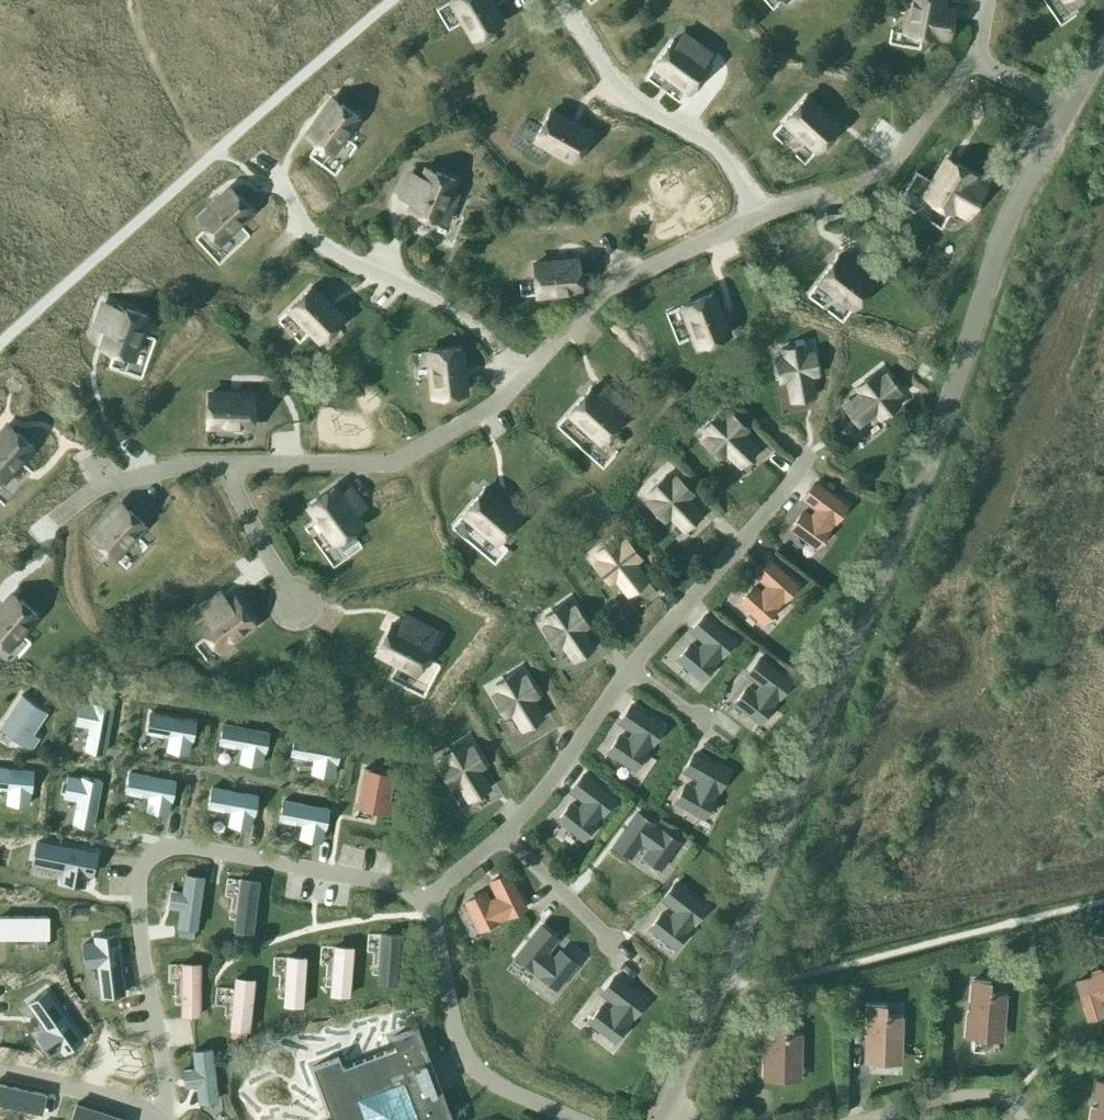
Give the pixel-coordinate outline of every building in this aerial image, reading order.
[(488,0),(453,0),(474,37),(501,22),(488,0)] [(936,37),(936,36),(948,38),(953,9),(941,7),(942,0),(911,0),(905,31),(936,37)] [(673,39),(655,64),(690,90),(709,65),(700,59),(705,53),(690,42),(692,40),(683,33),(676,42),(673,39)] [(817,149),(838,126),(806,97),(785,119),(817,149)] [(357,116),(332,98),(306,133),(331,151),(357,116)] [(1022,108),(1019,114),(1026,119),(1030,112),(1022,108)] [(573,159),(588,132),(550,111),(535,138),(573,159)] [(947,158),(924,196),(951,211),(953,208),(967,216),(986,186),(971,177),(973,174),(947,158)] [(404,177),(396,199),(411,205),(410,208),(438,220),(439,217),(445,220),(457,192),(451,190),(455,179),(426,168),(420,184),(404,177)] [(230,187),(198,218),(219,240),(251,210),(230,187)] [(872,282),(837,255),(819,280),(854,306),(872,282)] [(536,294),(580,290),(578,259),(534,263),(536,294)] [(342,318),(311,286),(289,308),(320,339),(342,318)] [(728,334),(711,294),(683,305),(699,346),(728,334)] [(117,305),(116,307),(100,302),(91,328),(107,333),(102,347),(132,357),(146,315),(117,305)] [(806,352),(805,344),(782,348),(783,356),(776,357),(780,380),(787,379),(791,399),(814,395),(810,375),(818,373),(814,351),(806,352)] [(433,395),(464,391),(460,348),(429,351),(433,395)] [(879,378),(875,372),(856,387),(861,393),(845,406),(859,424),(875,411),(880,417),(898,403),(894,397),(900,391),(886,373),(879,378)] [(596,394),(590,388),(569,411),(602,441),(622,418),(614,411),(623,401),(605,385),(596,394)] [(253,395),(209,393),(207,424),(251,425),(253,395)] [(725,417),(719,412),(703,428),(709,434),(703,440),(720,456),(725,450),(740,465),(756,448),(741,433),(747,428),(730,412),(725,417)] [(396,432),(406,429),(404,423),(394,426),(396,432)] [(9,425),(0,435),(0,476),(3,479),(32,446),(9,425)] [(670,514),(684,529),(701,513),(686,498),(692,492),(676,476),(670,481),(664,475),(648,491),(654,497),(648,502),(664,519),(670,514)] [(484,489),(464,512),(497,540),(517,517),(516,516),(526,504),(498,481),(491,488),(497,492),(493,497),(484,489)] [(846,505),(815,482),(804,497),(818,508),(811,517),(803,511),(791,526),(816,545),(827,530),(826,529),(834,519),(834,520),(846,505)] [(339,495),(334,488),(309,506),(335,541),(360,523),(353,514),(364,507),(350,487),(339,495)] [(114,556),(144,524),(122,503),(92,535),(114,556)] [(616,576),(628,592),(647,578),(634,562),(640,557),(626,539),(620,543),(615,537),(597,550),(602,557),(595,562),(609,580),(616,576)] [(797,583),(768,558),(756,572),(769,584),(761,593),(753,587),(741,601),(763,621),(776,607),(775,606),(783,597),(784,598),(797,583)] [(218,649),(253,622),(235,598),(228,603),(220,592),(200,607),(208,618),(200,624),(218,649)] [(7,647),(36,614),(13,594),(0,608),(0,641),(7,647)] [(562,642),(574,659),(593,646),(581,628),(587,624),(574,605),(567,610),(562,603),(544,616),(548,623),(542,628),(555,646),(562,642)] [(734,639),(705,614),(693,629),(706,641),(699,650),(691,643),(678,658),(702,677),(714,663),(713,662),(721,653),(722,654),(734,639)] [(377,650),(416,671),(430,643),(428,642),(434,631),(405,615),(399,627),(391,623),(377,650)] [(760,657),(748,673),(763,683),(756,693),(747,687),(736,702),(760,720),(772,705),(771,705),(778,695),(779,695),(791,680),(760,657)] [(512,710),(523,728),(542,716),(531,698),(538,694),(526,674),(519,678),(515,671),(495,683),(500,690),(493,694),(505,714),(512,710)] [(31,748),(38,737),(31,733),(46,711),(21,695),(3,721),(16,729),(12,735),(31,748)] [(79,703),(76,723),(89,726),(88,733),(87,733),(85,746),(86,746),(85,749),(104,752),(112,707),(93,703),(93,705),(79,703)] [(631,704),(620,720),(635,730),(628,740),(620,734),(609,750),(634,767),(645,752),(644,751),(651,741),(652,742),(663,726),(631,704)] [(150,713),(146,731),(149,732),(162,735),(162,734),(170,735),(167,749),(188,752),(190,739),(192,739),(195,720),(150,713)] [(223,724),(219,742),(222,743),(235,746),(235,745),(242,746),(240,760),(261,764),(263,750),(265,751),(268,732),(223,724)] [(294,735),(291,754),(294,755),(293,755),(306,758),(306,757),(314,758),(312,772),(332,776),(335,762),(336,762),(340,743),(294,735)] [(458,781),(469,799),(488,787),(477,769),(484,765),(472,745),(465,749),(461,742),(441,754),(446,761),(439,765),(451,785),(458,781)] [(676,801),(703,815),(712,799),(711,798),(717,788),(718,788),(727,771),(693,753),(684,770),(700,778),(694,789),(685,784),(676,801)] [(0,788),(0,787),(8,788),(7,802),(28,804),(29,790),(31,790),(32,771),(0,768),(0,788)] [(364,768),(358,799),(372,802),(371,809),(394,813),(396,801),(388,799),(393,773),(364,768)] [(129,772),(126,791),(128,792),(141,795),(141,794),(149,795),(146,809),(167,812),(170,799),(171,799),(175,780),(129,772)] [(614,797),(583,774),(572,789),(586,800),(579,810),(570,803),(559,819),(583,837),(595,822),(594,821),(601,812),(602,812),(614,797)] [(68,775),(64,796),(77,799),(76,806),(75,806),(73,819),(74,819),(73,822),(92,825),(100,780),(82,776),(81,778),(68,775)] [(211,787),(208,806),(211,806),(211,807),(223,809),(223,808),(231,810),(229,823),(249,827),(252,814),(253,814),(257,795),(211,787)] [(283,800),(279,818),(282,819),(282,820),(295,822),(295,821),(302,823),(300,836),(321,840),(323,827),(325,827),(328,808),(283,800)] [(636,812),(614,844),(630,854),(640,839),(650,846),(644,855),(660,866),(677,840),(662,830),(661,830),(651,824),(651,823),(636,812)] [(32,862),(64,868),(62,882),(82,885),(84,872),(92,873),(96,853),(36,842),(32,862)] [(195,926),(203,874),(183,870),(181,888),(170,886),(166,905),(178,906),(176,923),(195,926)] [(525,906),(508,872),(491,881),(499,897),(488,902),(484,893),(467,902),(480,929),(497,920),(497,919),(508,914),(508,915),(525,906)] [(251,930),(258,877),(238,875),(234,905),(231,927),(251,930)] [(705,906),(675,883),(663,898),(678,909),(670,919),(662,912),(650,927),(675,946),(686,931),(686,930),(693,921),(694,921),(705,906)] [(54,911),(3,910),(3,931),(53,933),(54,911)] [(556,938),(541,926),(517,955),(532,967),(541,974),(541,975),(556,987),(575,963),(560,951),(554,960),(544,952),(556,938)] [(396,984),(399,932),(379,930),(376,983),(396,984)] [(95,935),(96,943),(82,944),(85,965),(98,963),(102,995),(123,993),(115,932),(95,935)] [(349,996),(353,943),(332,942),(329,995),(349,996)] [(302,1006),(306,954),(285,952),(282,1005),(302,1006)] [(200,1012),(199,959),(179,960),(180,1013),(200,1012)] [(1101,997),(1103,996),(1103,969),(1092,973),(1092,976),(1076,981),(1087,1018),(1103,1013),(1103,1008),(1101,997)] [(249,1029),(254,976),(234,974),(229,1027),(249,1029)] [(645,1000),(614,976),(603,991),(617,1003),(610,1012),(601,1006),(590,1021),(614,1039),(625,1024),(632,1014),(633,1015),(645,1000)] [(1005,1002),(1006,993),(994,992),(994,993),(989,992),(990,980),(972,979),(970,1010),(967,1009),(965,1036),(985,1037),(986,1026),(1002,1028),(1005,1002)] [(29,1002),(48,1028),(37,1036),(49,1053),(60,1045),(64,1052),(81,1039),(46,990),(29,1002)] [(902,1024),(902,1016),(890,1016),(885,1016),(885,1004),(868,1004),(867,1034),(864,1034),(864,1061),(884,1061),(884,1050),(900,1051),(901,1024),(902,1024)] [(801,1041),(801,1033),(789,1033),(784,1033),(784,1021),(767,1021),(766,1052),(764,1052),(763,1078),(783,1078),(783,1067),(800,1068),(800,1041),(801,1041)] [(437,1079),(445,1076),(442,1067),(433,1070),(417,1027),(391,1036),(395,1047),(342,1067),(338,1056),(312,1066),(332,1119),(331,1119),(452,1119),(437,1079)] [(217,1099),(211,1046),(190,1047),(193,1065),(182,1066),(184,1085),(195,1083),(198,1101),(217,1099)] [(1090,1119),(1103,1119),(1103,1082),(1095,1080),(1093,1097),(1098,1098),(1102,1099),(1101,1108),(1097,1107),(1092,1106),(1090,1119)] [(0,1082),(0,1100),(41,1109),(45,1091),(0,1082)] [(77,1102),(72,1117),(83,1119),(127,1119),(128,1118),(77,1102)]
